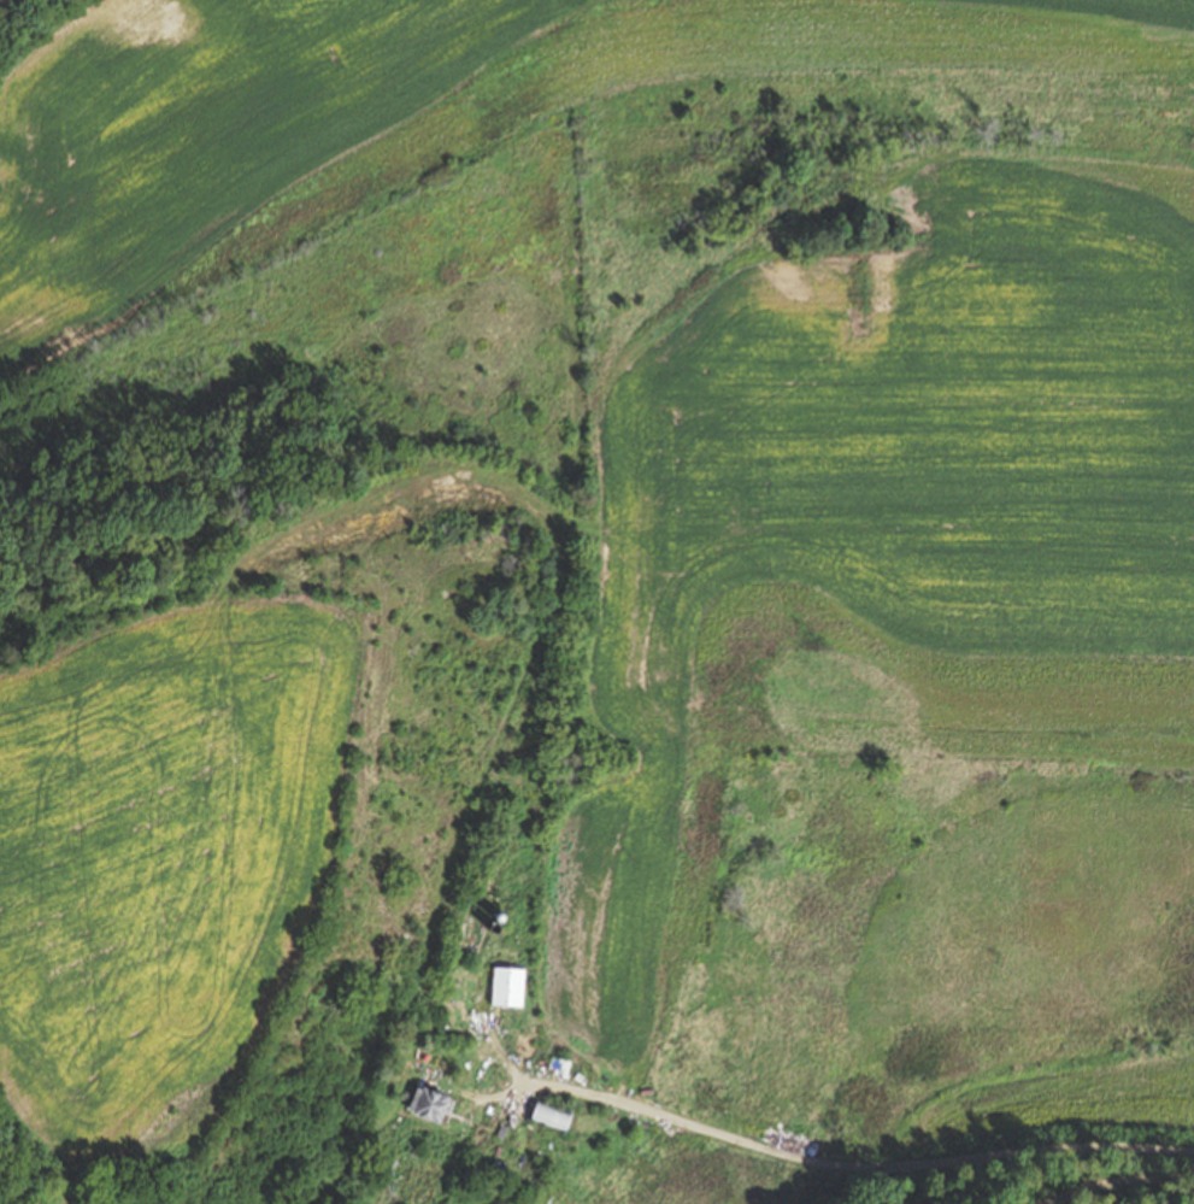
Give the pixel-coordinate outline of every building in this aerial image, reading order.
[(419,1085),(408,1112),(441,1124),(442,1120),(453,1123),(461,1099),(419,1085)] [(540,1100),(533,1121),(566,1134),(574,1114),(540,1100)] [(471,1167),(483,1177),(474,1190),(460,1180),(471,1167)]
